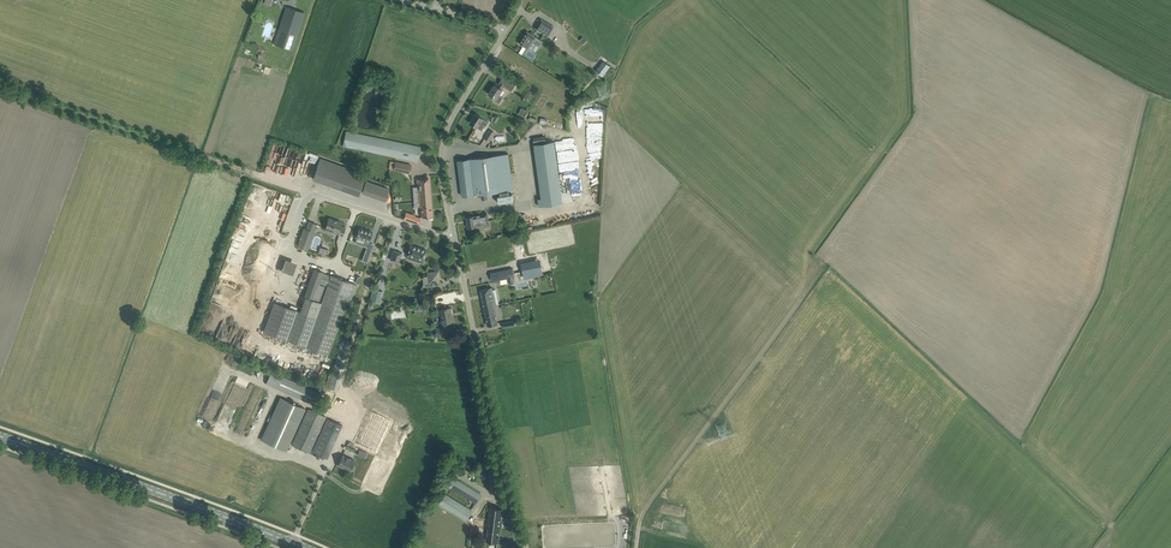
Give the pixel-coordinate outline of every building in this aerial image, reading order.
[(274,44),(292,50),(304,13),(286,7),(274,44)] [(535,28),(548,36),(553,27),(541,19),(535,28)] [(532,42),(539,47),(543,41),(536,37),(527,31),(520,43),(528,49),(532,42)] [(602,61),(595,71),(602,76),(610,66),(602,61)] [(489,93),(496,98),(494,100),(499,103),(503,97),(499,94),(502,89),(501,89),(504,86),(511,91),(515,84),(503,76),(499,83),(500,83),(498,87),(494,85),(489,93)] [(524,98),(528,100),(533,92),(529,89),(524,98)] [(483,118),(476,114),(470,123),(477,127),(482,130),(485,125),(486,126),(488,122),(483,118)] [(484,137),(490,140),(495,132),(490,128),(484,137)] [(563,203),(554,141),(534,144),(542,198),(538,198),(539,207),(563,203)] [(513,190),(508,154),(458,160),(462,196),(479,194),(479,195),(481,196),(482,196),(482,199),(487,198),(486,193),(513,190)] [(358,195),(366,174),(320,158),(313,179),(358,195)] [(412,165),(395,161),(393,170),(410,174),(412,165)] [(418,186),(413,186),(413,194),(425,193),(430,192),(429,178),(417,179),(418,186)] [(366,181),(362,193),(385,200),(389,189),(366,181)] [(509,191),(500,192),(500,196),(498,196),(499,203),(513,201),(512,194),(509,194),(509,191)] [(413,194),(413,199),(414,207),(415,207),(415,208),(419,208),(421,208),(422,217),(432,216),(430,192),(425,193),(413,194)] [(403,214),(402,217),(404,218),(413,221),(415,215),(406,212),(405,215),(403,214)] [(474,216),(466,217),(468,228),(482,225),(489,224),(487,213),(474,216)] [(341,222),(329,218),(325,229),(342,235),(345,227),(340,226),(341,222)] [(314,232),(316,224),(308,222),(306,229),(304,228),(301,235),(300,238),(300,239),(298,246),(307,249),(313,231),(314,232)] [(373,232),(359,228),(356,237),(365,240),(363,246),(367,247),(369,241),(370,241),(373,232)] [(408,255),(423,260),(424,259),(423,259),(424,259),(425,259),(426,254),(425,254),(426,251),(427,250),(426,250),(420,248),(417,247),(416,247),(411,245),(410,245),(407,254),(407,255),(408,255)] [(320,247),(318,253),(328,256),(329,250),(320,247)] [(366,249),(362,260),(367,262),(372,251),(366,249)] [(402,253),(394,250),(390,260),(398,262),(402,253)] [(541,268),(538,260),(534,262),(533,259),(520,264),(524,278),(538,274),(536,269),(541,268)] [(514,280),(514,277),(513,268),(497,271),(499,280),(502,279),(508,278),(508,282),(514,280)] [(323,274),(323,272),(314,269),(299,311),(274,303),(264,331),(279,337),(328,355),(350,294),(353,295),(356,285),(354,284),(354,283),(331,275),(331,276),(323,274)] [(440,282),(438,271),(428,272),(429,283),(440,282)] [(377,284),(383,289),(388,283),(382,278),(377,284)] [(484,307),(495,305),(492,287),(480,290),(484,307)] [(374,289),(370,300),(380,303),(382,296),(380,296),(382,291),(374,289)] [(423,303),(414,304),(415,308),(415,311),(425,310),(425,307),(423,307),(423,303)] [(488,325),(497,323),(495,315),(497,314),(495,305),(484,307),(488,325)] [(441,310),(442,318),(440,318),(442,328),(436,330),(437,336),(451,333),(449,322),(452,321),(453,321),(452,321),(451,314),(452,314),(451,308),(447,308),(446,308),(446,309),(441,310)] [(335,362),(330,388),(339,390),(344,364),(335,362)] [(266,383),(277,388),(306,401),(308,397),(312,399),(316,391),(271,372),(266,383)] [(262,440),(286,451),(305,408),(281,398),(262,440)] [(292,445),(310,453),(326,416),(308,409),(292,445)] [(365,411),(358,433),(387,442),(394,423),(377,418),(378,415),(365,411)] [(327,418),(312,452),(325,457),(337,431),(339,432),(342,425),(327,418)] [(357,435),(355,442),(354,446),(376,453),(379,442),(357,435)] [(360,450),(357,455),(365,458),(367,453),(360,450)] [(343,455),(338,464),(345,467),(345,469),(350,471),(350,470),(352,471),(353,471),(354,468),(354,467),(352,466),(355,460),(343,455)] [(490,470),(482,462),(475,468),(484,476),(490,470)] [(452,477),(447,486),(476,503),(481,495),(452,477)] [(472,510),(443,493),(437,502),(466,520),(472,510)] [(486,541),(498,542),(502,508),(491,507),(486,541)] [(486,520),(473,519),(472,526),(486,528),(486,520)]
